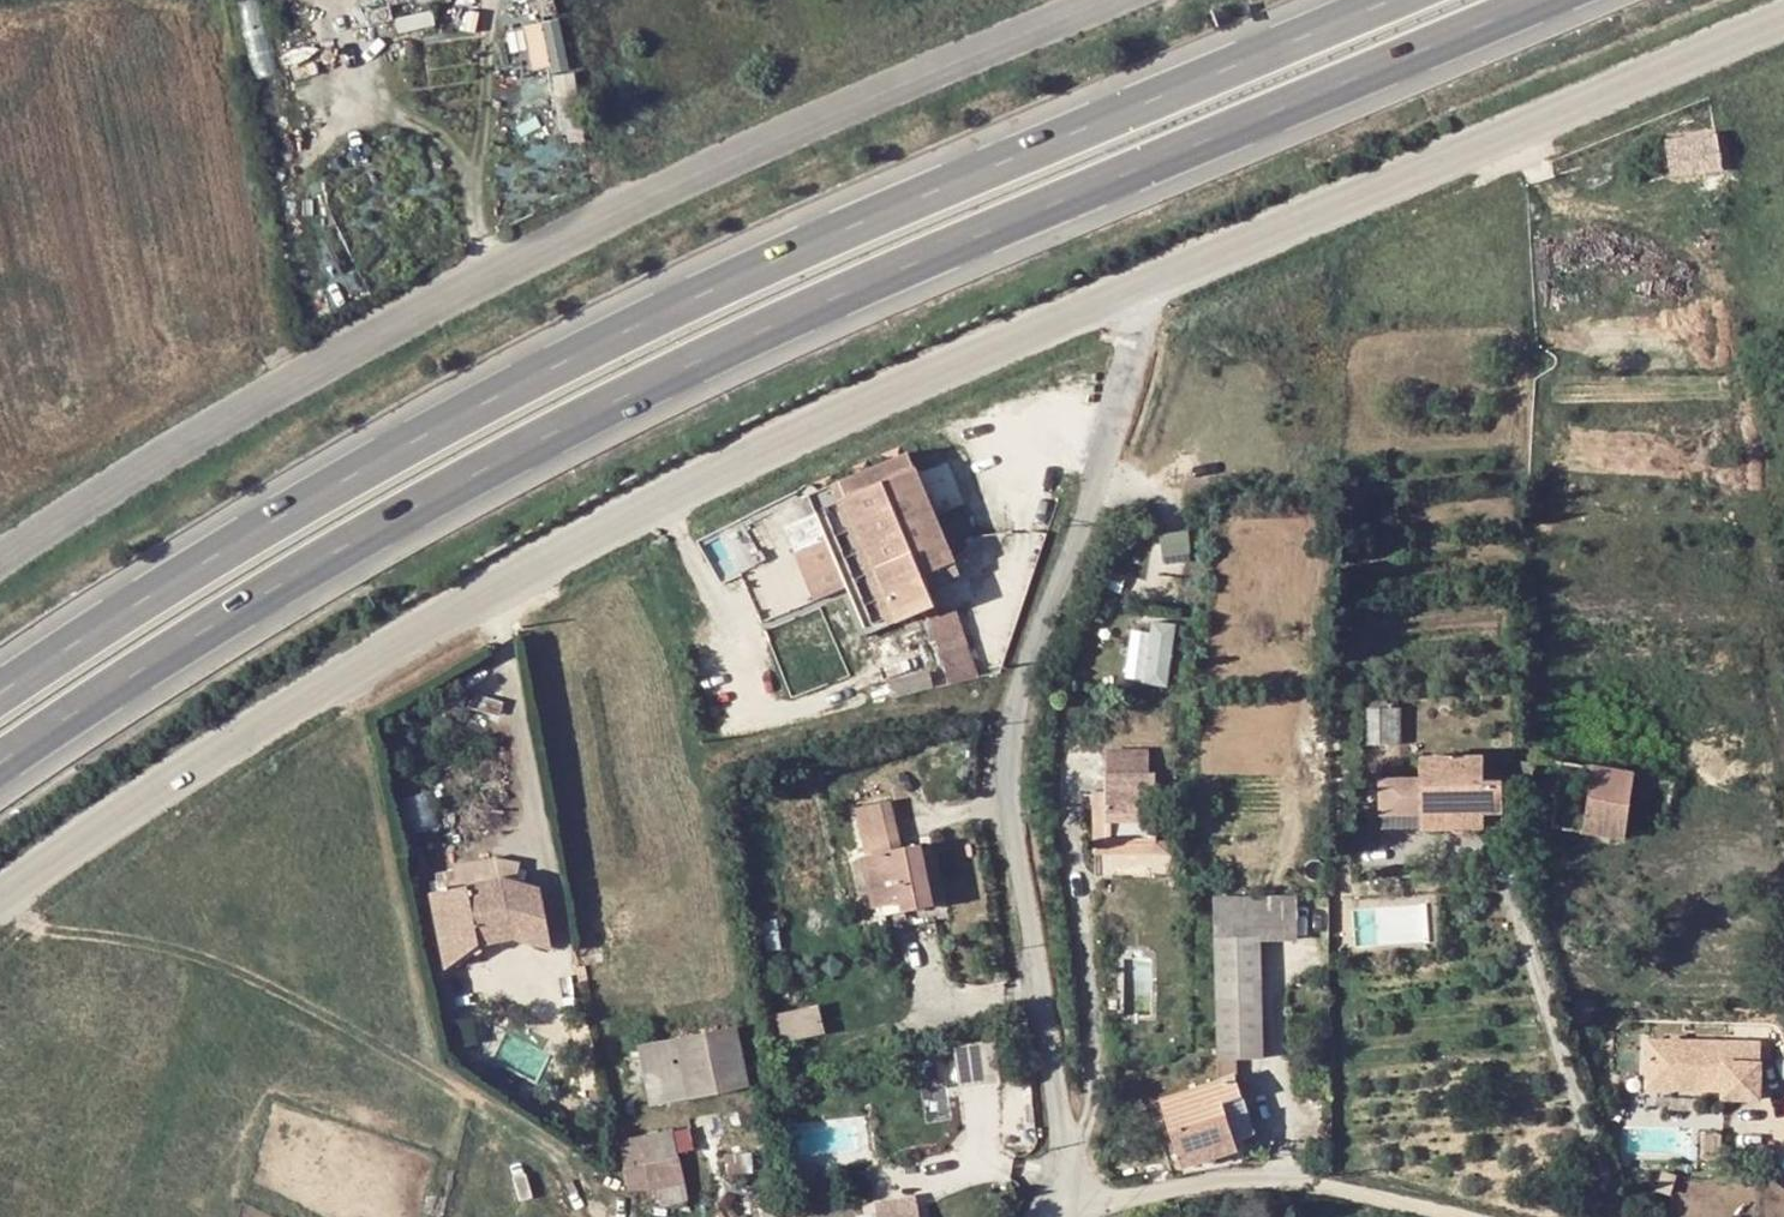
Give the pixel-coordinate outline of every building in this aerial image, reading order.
[(523,20),(530,70),(566,65),(559,15),(523,20)] [(1658,165),(1661,176),(1673,173),(1676,181),(1725,169),(1716,136),(1668,149),(1671,161),(1658,165)] [(818,509),(917,468),(910,452),(812,493),(818,509)] [(937,604),(924,573),(918,561),(930,555),(936,567),(956,559),(917,468),(818,509),(868,631),(937,604)] [(930,555),(918,561),(924,573),(936,567),(930,555)] [(976,676),(961,602),(929,608),(943,682),(976,676)] [(1146,616),(1143,682),(1170,683),(1174,618),(1146,616)] [(1390,710),(1370,710),(1371,744),(1401,744),(1400,710),(1390,710)] [(971,763),(967,748),(952,752),(955,766),(971,763)] [(1154,750),(1106,751),(1107,818),(1155,817),(1154,750)] [(1486,783),(1486,776),(1485,757),(1422,758),(1422,779),(1386,780),(1386,812),(1486,812),(1505,811),(1505,794),(1504,783),(1486,783)] [(1534,763),(1529,794),(1528,801),(1555,805),(1552,825),(1626,837),(1636,773),(1535,757),(1534,763)] [(429,789),(398,798),(407,829),(438,820),(429,789)] [(902,844),(893,798),(856,805),(877,904),(899,900),(901,909),(932,903),(920,841),(902,844)] [(1486,826),(1486,812),(1386,812),(1386,827),(1486,826)] [(528,868),(418,888),(430,954),(540,935),(528,868)] [(1299,940),(1298,896),(1217,897),(1218,937),(1262,937),(1262,940),(1299,940)] [(1262,937),(1218,937),(1221,1058),(1264,1058),(1262,940),(1262,937)] [(781,1037),(822,1031),(818,1003),(778,1008),(781,1037)] [(743,1084),(733,1028),(637,1046),(647,1102),(743,1084)] [(1647,1089),(1723,1091),(1722,1102),(1759,1103),(1762,1046),(1687,1044),(1687,1035),(1671,1035),(1671,1044),(1648,1043),(1647,1089)] [(963,1088),(1003,1080),(996,1041),(956,1049),(963,1088)] [(934,1119),(956,1113),(939,1052),(916,1058),(934,1119)] [(1244,1099),(1237,1078),(1219,1083),(1164,1101),(1187,1168),(1241,1150),(1240,1146),(1230,1118),(1226,1105),(1244,1099)] [(1226,1105),(1230,1118),(1237,1116),(1249,1112),(1244,1099),(1226,1105)] [(681,1159),(674,1128),(621,1139),(628,1171),(681,1159)] [(917,1195),(874,1202),(877,1216),(921,1216),(917,1195)] [(874,1202),(862,1204),(861,1214),(855,1213),(785,1216),(877,1216),(874,1202)]
